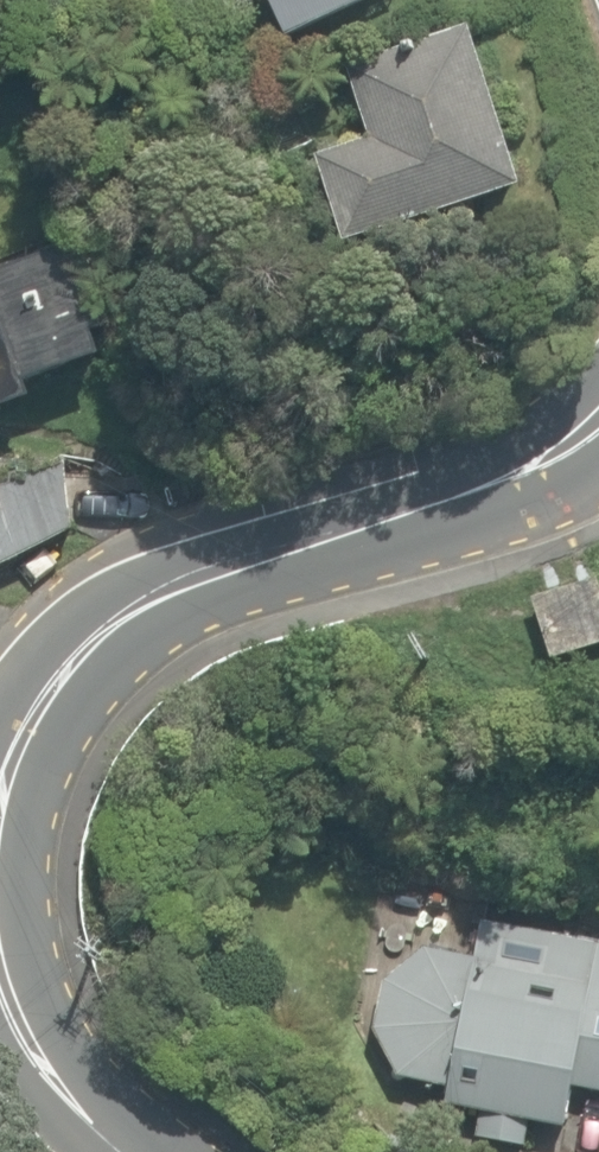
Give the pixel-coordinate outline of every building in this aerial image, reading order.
[(286,36),(359,0),(268,0),(286,36)] [(319,156),(346,240),(518,185),(468,28),(346,66),(370,140),(319,156)] [(33,400),(27,382),(102,355),(94,333),(114,325),(82,240),(0,270),(0,412),(33,400)] [(71,528),(64,459),(0,460),(0,563),(71,528)] [(555,659),(598,645),(598,609),(590,580),(536,597),(555,659)] [(525,1144),(529,1119),(569,1127),(578,1085),(598,1089),(598,941),(481,918),(473,960),(427,951),(389,979),(379,1029),(402,1074),(450,1083),(446,1101),(478,1108),(473,1134),(525,1144)]
